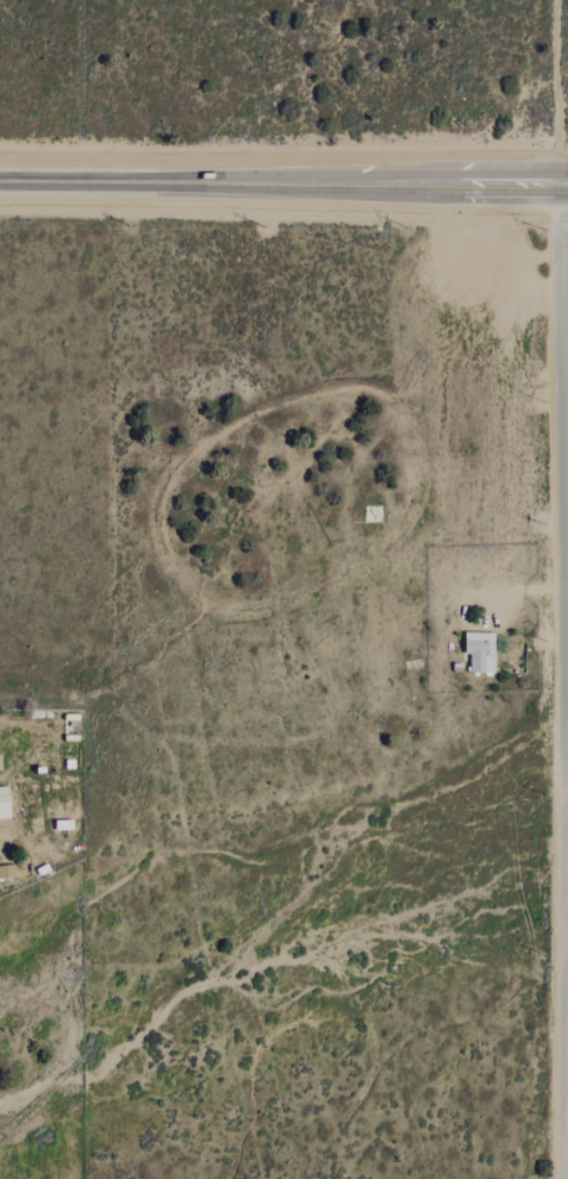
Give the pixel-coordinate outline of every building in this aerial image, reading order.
[(496,633),(466,632),(465,654),(470,654),(470,672),(495,673),(496,633)] [(10,788),(0,788),(0,820),(11,820),(10,788)]
